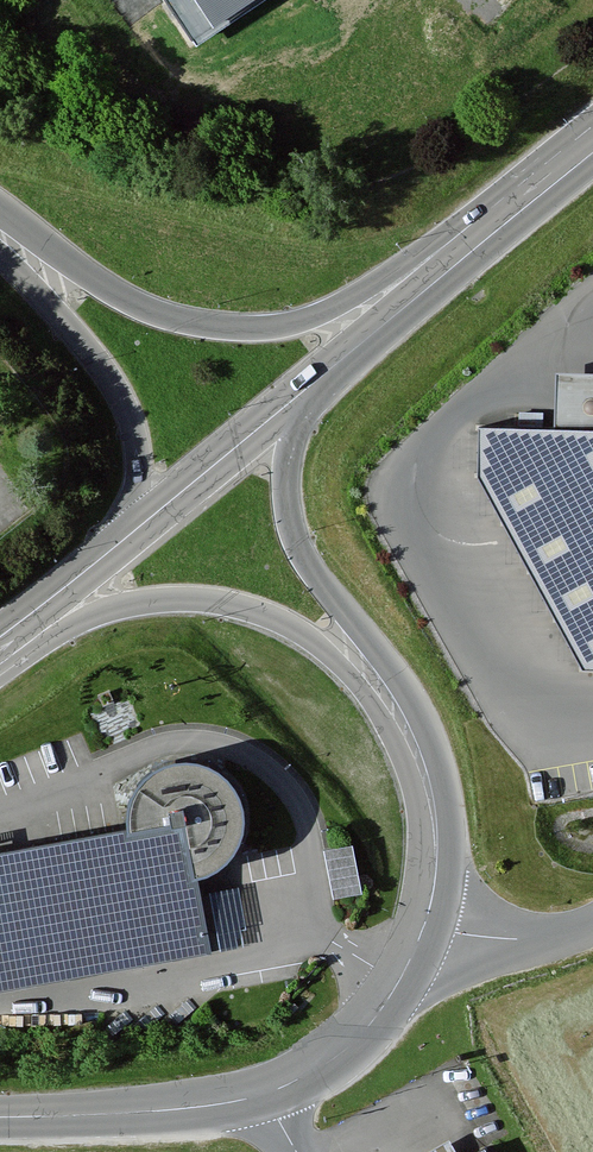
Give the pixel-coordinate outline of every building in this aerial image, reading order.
[(249,0),(202,0),(215,21),(249,0)] [(584,676),(592,676),(592,380),(559,380),(557,445),(479,438),(477,484),(584,676)] [(131,832),(0,856),(0,987),(207,951),(195,879),(203,877),(223,868),(237,851),(246,826),(240,798),(224,779),(214,770),(201,766),(183,763),(158,768),(139,788),(130,810),(131,832)]
